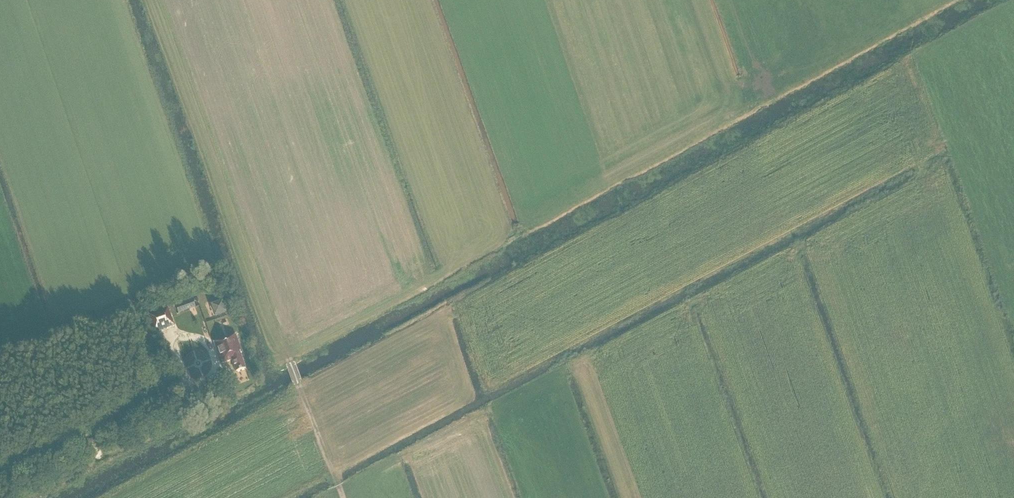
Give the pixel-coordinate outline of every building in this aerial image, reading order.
[(194,296),(176,303),(180,313),(198,306),(194,296)] [(223,303),(212,306),(216,317),(226,313),(223,303)] [(149,314),(155,333),(174,326),(167,307),(149,314)] [(214,343),(221,363),(232,360),(237,373),(246,370),(240,353),(242,353),(236,335),(214,343)]
